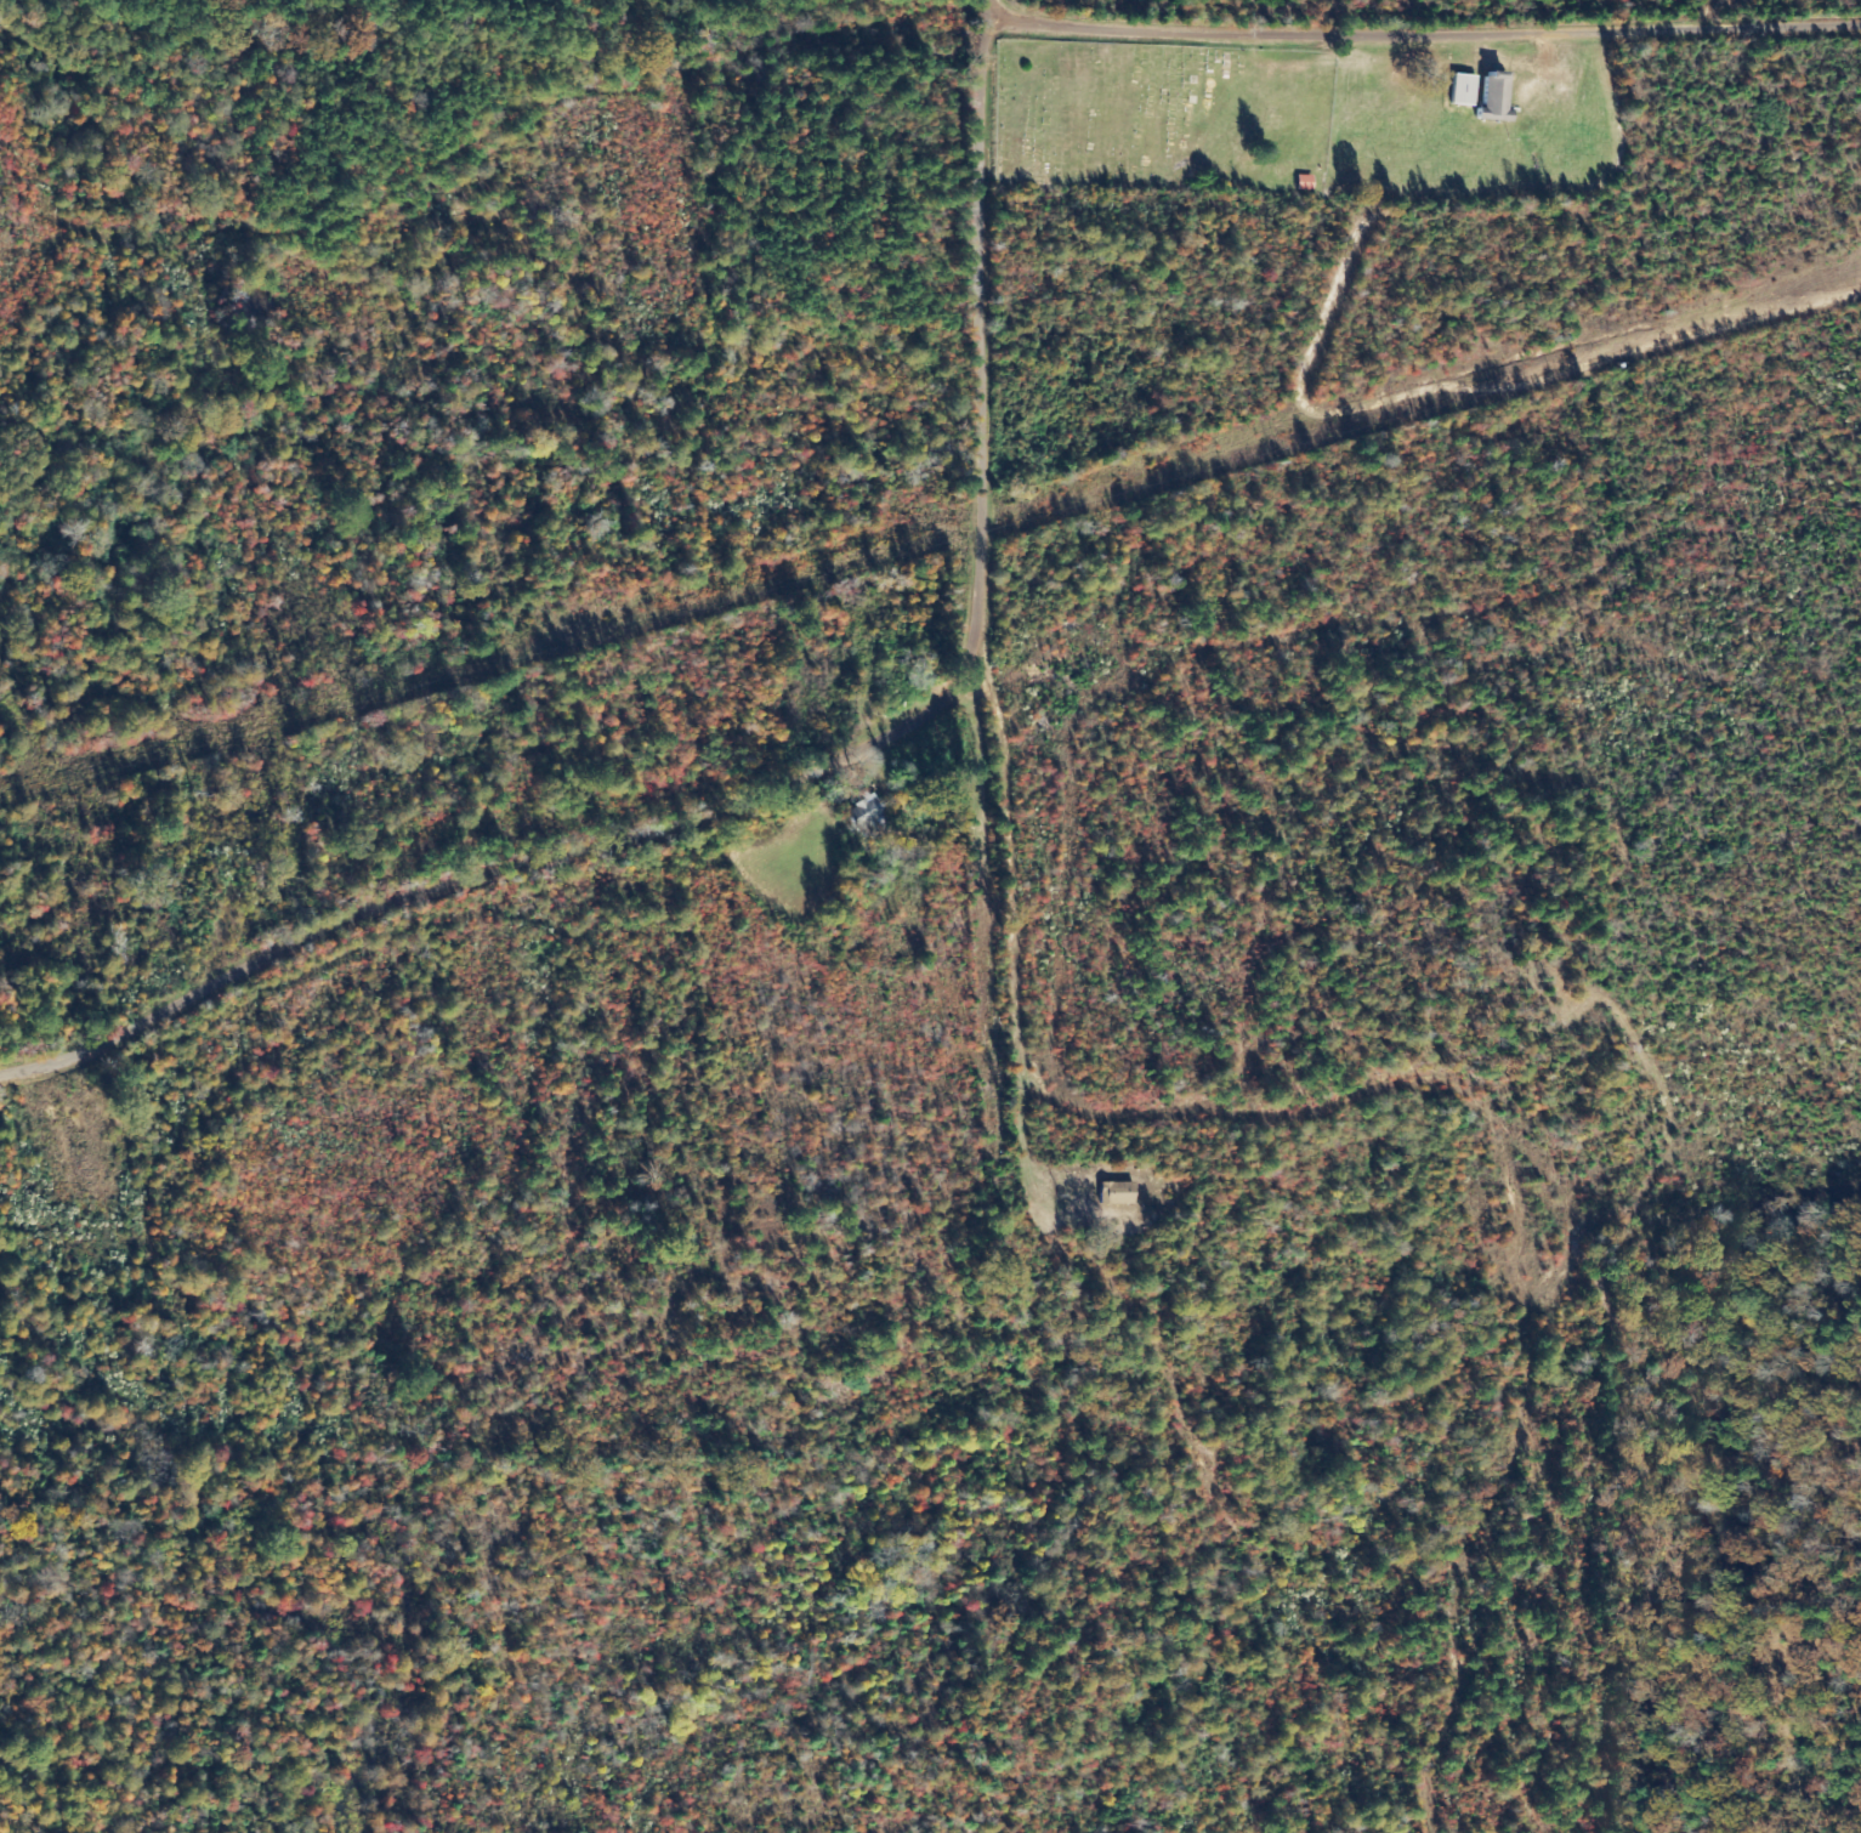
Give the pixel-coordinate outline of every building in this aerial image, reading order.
[(1451,104),(1474,105),(1475,74),(1452,73),(1451,104)] [(1480,115),(1506,115),(1507,76),(1481,75),(1480,115)] [(1298,190),(1314,190),(1314,174),(1298,174),(1298,190)] [(874,792),(843,806),(855,833),(868,827),(874,839),(892,831),(874,792)] [(1100,1203),(1134,1203),(1133,1181),(1100,1181),(1100,1203)]
